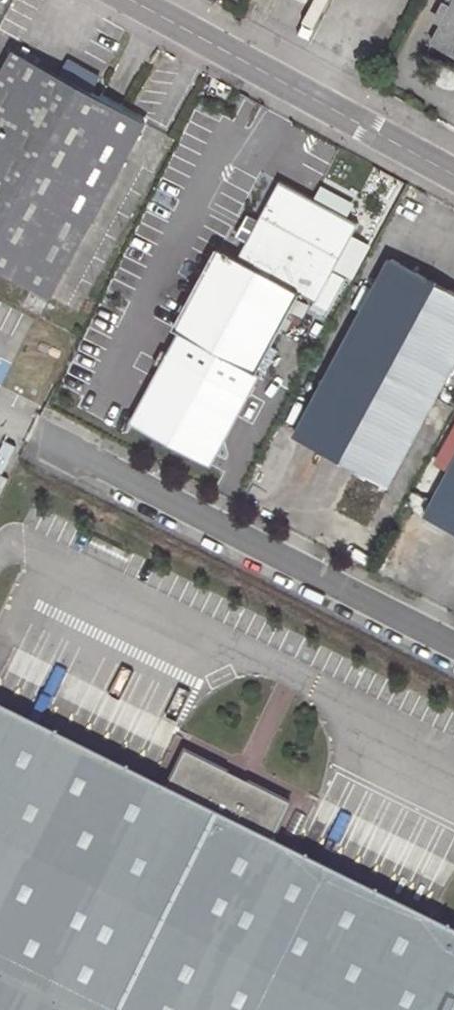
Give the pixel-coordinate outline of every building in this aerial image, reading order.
[(431,44),(453,57),(453,3),(431,44)] [(34,287),(51,297),(145,123),(92,93),(99,80),(75,66),(68,62),(60,75),(15,50),(0,78),(0,269),(34,287)] [(259,221),(247,244),(239,260),(219,249),(175,329),(181,333),(132,422),(210,465),(258,375),(255,374),(299,293),(315,301),(356,227),(280,185),(259,221)] [(237,237),(247,244),(259,221),(249,215),(237,237)] [(392,259),(296,436),(387,486),(453,364),(453,293),(392,259)] [(51,297),(34,287),(23,305),(41,315),(51,297)] [(450,473),(453,465),(453,429),(435,465),(450,473)] [(450,473),(426,517),(453,532),(453,465),(450,473)] [(453,1009),(453,932),(274,843),(276,839),(274,838),(289,807),(190,759),(175,789),(172,788),(170,792),(0,707),(0,1009),(453,1009)]
